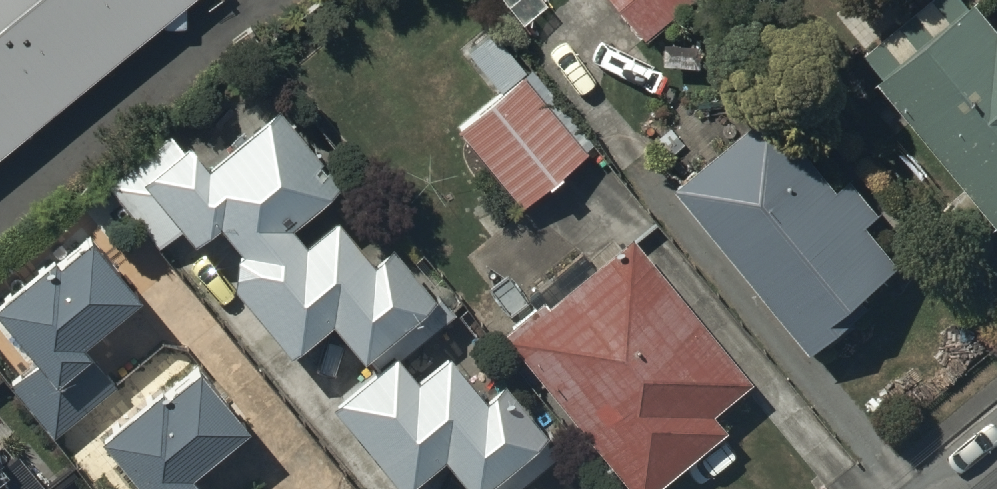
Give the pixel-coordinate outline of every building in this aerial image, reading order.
[(208,0),(0,0),(0,168),(208,0)] [(654,38),(701,0),(624,0),(654,38)] [(879,92),(996,232),(996,36),(978,13),(972,18),(956,0),(945,0),(868,64),(887,86),(879,92)] [(492,26),(468,45),(499,82),(522,62),(492,26)] [(525,69),(459,123),(520,198),(586,144),(525,69)] [(108,191),(163,257),(180,242),(197,262),(218,244),(251,281),(231,299),(296,375),(333,342),(366,381),(326,415),(390,488),(430,488),(445,477),(455,488),(525,488),(564,456),(507,390),(484,409),(446,365),(416,392),(397,370),(448,326),(391,261),(373,277),(334,231),(303,258),(289,243),(343,197),(276,120),(210,177),(191,155),(187,158),(169,138),(108,191)] [(793,167),(762,129),(675,197),(814,367),(873,318),(867,310),(907,278),(872,234),(884,224),(854,186),(840,197),(806,156),(793,167)] [(97,240),(65,266),(60,260),(0,312),(39,358),(17,377),(60,428),(117,378),(89,345),(146,296),(97,240)] [(618,488),(666,488),(724,443),(714,430),(755,397),(636,246),(504,344),(618,488)] [(105,434),(144,486),(139,488),(211,488),(193,466),(246,424),(200,366),(166,393),(162,388),(105,434)] [(0,450),(0,488),(54,488),(14,439),(0,450)]
